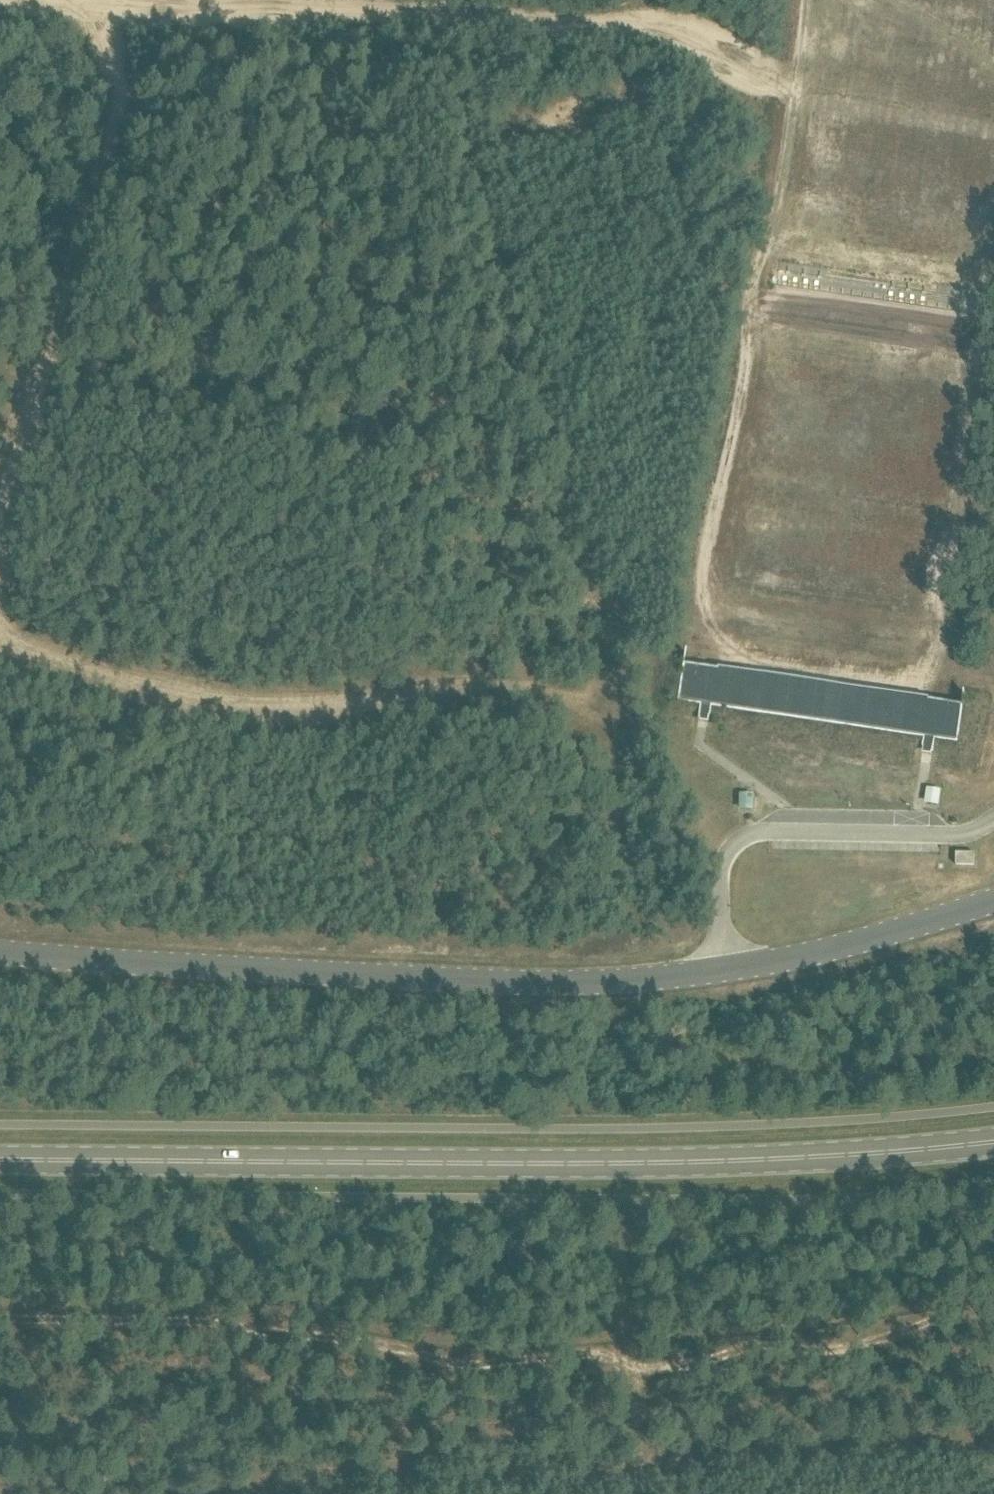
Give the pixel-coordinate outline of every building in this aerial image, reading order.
[(956,865),(974,865),(974,853),(956,853),(956,865)]
